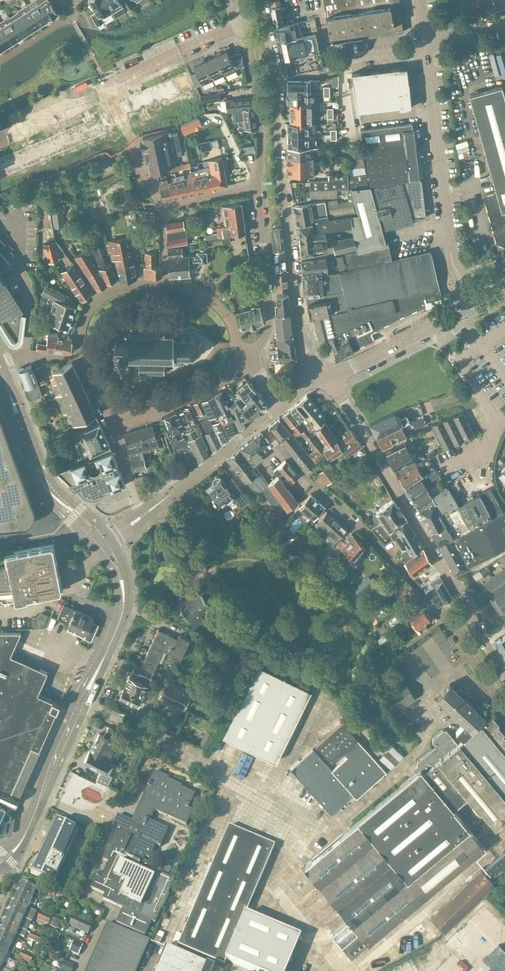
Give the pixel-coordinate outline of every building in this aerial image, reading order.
[(37,0),(36,0),(38,3),(30,8),(27,4),(39,24),(49,19),(37,0)] [(49,19),(58,12),(50,0),(37,0),(49,19)] [(96,11),(90,14),(97,25),(103,22),(101,19),(112,13),(104,0),(89,0),(96,11)] [(112,13),(122,7),(118,0),(104,0),(112,13)] [(271,7),(274,25),(283,23),(279,0),(272,0),(272,6),(271,7)] [(400,4),(399,4),(398,0),(324,0),(331,43),(345,40),(344,37),(349,36),(349,39),(376,35),(376,32),(380,31),(381,35),(403,31),(402,23),(401,23),(400,15),(401,15),(400,4)] [(39,24),(27,4),(18,10),(30,30),(39,24)] [(30,30),(18,10),(17,10),(18,11),(10,17),(9,16),(8,16),(21,36),(30,30)] [(8,16),(0,21),(0,23),(12,42),(21,36),(8,16)] [(0,23),(0,24),(1,26),(0,27),(0,43),(3,48),(12,42),(0,23)] [(295,34),(292,23),(276,27),(279,41),(296,37),(302,36),(301,33),(295,34)] [(302,36),(296,37),(279,41),(283,59),(296,56),(319,51),(316,33),(302,36)] [(243,65),(241,55),(241,53),(234,54),(229,56),(226,51),(215,56),(224,75),(224,76),(236,71),(235,69),(243,65)] [(224,75),(215,56),(204,61),(213,80),(224,75)] [(213,80),(204,61),(193,66),(196,71),(190,74),(196,87),(201,84),(202,85),(213,80)] [(407,66),(351,73),(356,111),(399,106),(399,108),(412,107),(407,66)] [(287,80),(287,92),(307,91),(307,80),(306,80),(287,80)] [(502,85),(469,95),(496,191),(483,195),(496,243),(504,246),(504,97),(502,85)] [(307,91),(287,92),(287,102),(311,102),(311,101),(307,101),(307,91)] [(220,100),(219,93),(200,96),(203,102),(220,100)] [(253,108),(252,98),(225,100),(226,111),(231,110),(240,109),(253,108)] [(311,102),(287,102),(287,104),(290,104),(290,113),(311,113),(311,102)] [(240,109),(231,110),(233,122),(242,120),(244,130),(255,129),(253,108),(240,109)] [(290,123),(287,123),(287,124),(311,124),(311,113),(290,113),(290,123)] [(198,118),(181,126),(185,134),(202,126),(198,118)] [(421,179),(415,128),(412,129),(412,123),(360,129),(362,148),(365,148),(370,185),(402,181),(421,179)] [(311,124),(287,124),(288,135),(308,135),(308,125),(311,125),(311,124)] [(143,140),(140,140),(142,150),(145,150),(150,172),(165,169),(164,167),(174,165),(172,156),(182,154),(177,132),(168,134),(167,132),(142,138),(143,140)] [(308,135),(288,135),(288,147),(308,146),(308,135)] [(209,141),(197,144),(199,151),(211,148),(209,141)] [(313,147),(286,148),(286,158),(313,157),(313,150),(318,149),(318,147),(314,147),(313,147)] [(209,175),(207,176),(210,190),(227,185),(222,157),(208,159),(210,167),(210,168),(211,172),(209,172),(209,175)] [(322,168),(321,165),(319,165),(319,163),(313,163),(313,157),(286,158),(287,175),(313,175),(313,168),(322,168)] [(368,185),(363,157),(351,159),(356,187),(368,185)] [(189,163),(176,166),(168,168),(169,172),(190,167),(189,163)] [(210,190),(207,176),(209,175),(209,172),(211,172),(210,168),(210,167),(204,168),(199,169),(199,171),(200,175),(203,191),(210,190)] [(195,172),(191,173),(196,193),(203,191),(200,175),(199,171),(195,172)] [(196,193),(191,173),(188,174),(189,178),(184,179),(188,195),(196,193)] [(311,203),(294,206),(297,224),(299,240),(325,236),(324,229),(322,220),(358,214),(352,189),(352,188),(348,188),(347,174),(328,174),(328,180),(309,181),(309,190),(337,189),(347,189),(347,200),(325,204),(325,200),(311,203)] [(178,176),(175,177),(180,196),(188,195),(184,179),(183,175),(178,176)] [(180,196),(175,177),(172,177),(173,181),(168,182),(171,198),(180,196)] [(171,198),(168,182),(163,184),(162,179),(159,180),(163,200),(171,198)] [(395,228),(413,222),(412,218),(426,216),(421,179),(402,181),(403,182),(354,189),(359,214),(358,214),(322,220),(324,229),(351,225),(353,235),(334,241),(332,243),(335,253),(344,251),(348,269),(374,263),(392,259),(388,241),(386,241),(382,230),(395,226),(395,228)] [(244,223),(241,203),(222,206),(224,225),(225,226),(244,223)] [(63,219),(61,205),(51,207),(53,221),(63,219)] [(157,228),(157,221),(155,221),(154,215),(143,217),(145,230),(157,228)] [(184,228),(183,221),(166,223),(167,231),(184,228)] [(245,233),(244,223),(225,226),(224,225),(216,227),(217,233),(205,236),(205,240),(218,238),(218,239),(245,233)] [(284,250),(282,227),(271,229),(273,248),(274,248),(274,251),(284,250)] [(187,244),(186,230),(167,233),(168,247),(187,244)] [(137,279),(128,236),(109,241),(113,260),(115,259),(119,282),(137,279)] [(326,249),(324,237),(325,237),(325,236),(299,240),(300,253),(326,249)] [(54,241),(44,243),(47,255),(57,253),(54,241)] [(106,265),(103,256),(98,243),(85,247),(87,250),(106,283),(111,281),(112,282),(116,281),(116,279),(117,279),(112,263),(106,265)] [(207,263),(206,252),(203,252),(203,249),(200,250),(200,252),(197,252),(195,254),(195,255),(183,256),(182,248),(168,249),(169,277),(190,275),(190,267),(197,267),(199,264),(198,263),(207,263)] [(106,283),(87,250),(76,257),(78,262),(97,289),(107,285),(106,283)] [(286,271),(284,250),(274,251),(276,272),(286,271)] [(371,333),(427,305),(426,300),(428,299),(428,300),(428,301),(429,301),(430,302),(431,303),(432,303),(433,303),(434,303),(435,302),(436,301),(437,301),(437,300),(437,299),(438,299),(438,298),(438,297),(440,296),(429,251),(353,270),(327,273),(321,274),(323,294),(305,295),(307,303),(344,296),(346,309),(313,316),(319,340),(327,338),(352,326),(353,330),(346,333),(352,350),(374,340),(371,333)] [(156,266),(156,253),(146,253),(146,267),(143,267),(145,277),(161,277),(161,266),(156,266)] [(327,273),(326,259),(300,261),(301,273),(308,272),(316,271),(316,275),(321,274),(327,273)] [(91,292),(73,264),(61,271),(82,302),(91,292)] [(252,277),(250,269),(237,273),(239,281),(252,277)] [(288,292),(286,271),(276,272),(277,291),(279,291),(281,291),(281,290),(287,290),(287,293),(288,292)] [(323,294),(321,274),(316,275),(316,271),(308,272),(301,273),(303,296),(305,295),(323,294)] [(0,274),(0,322),(11,339),(12,339),(12,340),(13,340),(14,340),(15,340),(16,340),(17,340),(18,339),(19,338),(19,337),(21,315),(21,314),(22,314),(22,313),(22,312),(22,311),(23,310),(13,295),(3,280),(4,279),(0,274)] [(255,287),(253,279),(239,282),(241,291),(255,287)] [(75,307),(62,303),(64,296),(45,286),(42,291),(44,295),(54,300),(49,312),(44,310),(39,325),(49,328),(51,322),(69,328),(75,307)] [(290,312),(288,292),(287,293),(276,294),(278,312),(274,313),(274,314),(282,313),(282,314),(283,314),(283,313),(290,312)] [(346,309),(344,296),(307,303),(309,314),(310,316),(313,316),(346,309)] [(263,322),(258,306),(238,312),(242,328),(263,322)] [(292,334),(290,312),(283,313),(283,314),(282,314),(282,313),(274,314),(277,336),(287,334),(292,334)] [(199,350),(199,343),(201,341),(200,340),(198,341),(193,336),(193,333),(191,333),(191,336),(183,336),(183,334),(182,334),(182,336),(174,336),(174,334),(174,333),(173,333),(173,328),(164,328),(164,322),(166,320),(165,319),(163,321),(152,321),(152,319),(151,319),(151,321),(140,321),(138,319),(137,320),(139,322),(139,330),(138,330),(138,333),(131,333),(131,330),(129,330),(129,333),(124,333),(124,334),(117,334),(117,336),(115,336),(115,339),(112,339),(112,342),(115,342),(115,343),(116,344),(116,348),(115,348),(114,348),(114,350),(112,350),(112,353),(114,353),(114,355),(117,355),(117,358),(123,359),(129,359),(129,362),(131,362),(131,365),(138,365),(138,373),(164,373),(164,365),(173,365),(173,364),(184,364),(184,362),(191,362),(191,359),(192,359),(192,356),(198,351),(200,353),(201,351),(199,350)] [(352,350),(346,333),(353,330),(352,326),(327,338),(336,359),(352,350)] [(70,352),(72,339),(57,336),(58,333),(48,332),(46,344),(38,343),(37,350),(54,352),(54,350),(70,352)] [(296,361),(292,334),(287,334),(277,336),(274,336),(274,346),(277,346),(278,350),(269,351),(270,360),(296,361)] [(90,401),(82,385),(81,385),(77,378),(79,378),(72,362),(53,371),(63,392),(55,395),(64,413),(67,412),(73,425),(96,414),(90,401)] [(42,395),(37,382),(31,365),(25,367),(23,366),(22,366),(21,367),(19,368),(18,369),(18,371),(18,372),(19,373),(20,375),(21,376),(30,399),(42,395)] [(42,376),(40,369),(34,371),(36,378),(42,376)] [(256,391),(247,381),(244,384),(242,382),(237,387),(238,388),(237,389),(246,399),(256,391)] [(251,419),(265,407),(265,403),(256,391),(246,399),(237,389),(231,394),(225,387),(221,390),(239,429),(251,419)] [(201,400),(206,411),(209,416),(222,443),(239,429),(221,390),(201,400)] [(300,400),(299,401),(300,403),(305,410),(303,411),(305,413),(305,414),(315,427),(324,420),(326,418),(325,417),(324,416),(308,396),(307,395),(300,400)] [(206,411),(201,400),(194,403),(199,414),(206,411)] [(304,414),(305,414),(305,413),(303,411),(305,410),(300,403),(297,403),(291,408),(310,431),(314,428),(304,414)] [(413,406),(409,408),(411,414),(421,410),(419,404),(413,406)] [(202,432),(191,405),(162,417),(169,434),(167,435),(171,442),(174,449),(189,442),(198,460),(207,452),(209,451),(210,453),(205,440),(201,432),(202,432)] [(326,452),(312,434),(310,431),(291,408),(281,416),(296,434),(300,431),(315,449),(309,454),(316,462),(326,452)] [(474,434),(463,412),(431,424),(444,449),(474,434)] [(400,425),(408,421),(406,416),(397,420),(394,413),(370,424),(376,437),(400,425)] [(222,443),(209,416),(201,419),(207,431),(205,432),(207,439),(205,440),(210,453),(222,443)] [(309,454),(279,418),(279,417),(270,425),(270,428),(297,461),(306,472),(316,462),(309,454)] [(10,446),(7,437),(2,422),(0,418),(0,529),(16,527),(25,526),(26,526),(28,525),(29,524),(31,523),(32,521),(33,520),(33,518),(34,517),(34,515),(34,513),(34,511),(15,459),(10,446)] [(426,424),(423,418),(413,421),(415,428),(426,424)] [(345,446),(338,435),(336,437),(324,420),(315,427),(327,443),(323,447),(331,456),(342,448),(345,446)] [(109,445),(99,421),(79,430),(78,428),(71,431),(75,438),(82,435),(90,453),(91,453),(93,458),(112,450),(109,445)] [(146,450),(160,447),(152,425),(124,433),(128,447),(127,447),(129,455),(132,471),(146,467),(144,457),(146,457),(147,454),(146,450)] [(402,438),(406,436),(400,425),(376,437),(383,448),(386,446),(402,438)] [(357,439),(350,428),(338,435),(345,446),(357,439)] [(258,451),(269,442),(260,432),(241,448),(254,465),(263,457),(258,451)] [(389,452),(385,454),(390,462),(404,455),(409,452),(417,448),(410,434),(406,436),(402,438),(386,446),(389,452)] [(347,455),(361,445),(357,439),(345,446),(342,448),(347,455)] [(175,451),(174,449),(171,442),(166,444),(169,453),(175,451)] [(198,460),(189,442),(174,449),(175,451),(183,467),(188,468),(198,460)] [(404,455),(390,462),(394,470),(398,468),(401,473),(416,464),(423,459),(417,448),(409,452),(404,455)] [(266,483),(240,449),(227,459),(245,482),(247,480),(256,491),(266,483)] [(125,485),(112,450),(93,458),(57,472),(58,473),(74,489),(77,488),(79,491),(82,494),(86,497),(90,498),(94,498),(98,497),(102,495),(105,492),(107,488),(111,490),(125,485)] [(298,475),(285,460),(274,471),(279,476),(283,472),(288,477),(289,476),(293,480),(298,475)] [(423,476),(418,468),(423,464),(421,461),(415,465),(408,469),(409,471),(399,478),(405,488),(422,476),(423,476)] [(329,464),(317,474),(326,484),(338,475),(329,464)] [(248,501),(235,484),(229,488),(220,476),(217,476),(214,478),(213,482),(206,487),(218,503),(223,500),(224,502),(231,496),(239,507),(248,501)] [(283,482),(279,476),(268,484),(287,510),(298,502),(287,488),(283,482)] [(426,488),(426,487),(421,480),(423,478),(422,476),(405,488),(411,497),(426,488)] [(286,479),(283,482),(287,488),(292,484),(289,481),(288,481),(286,479)] [(286,510),(267,485),(261,489),(274,507),(272,508),(278,516),(286,510)] [(503,510),(491,487),(480,493),(464,501),(465,501),(459,504),(457,501),(456,502),(448,487),(431,497),(427,489),(429,488),(428,486),(426,487),(426,488),(411,497),(417,507),(438,544),(454,574),(469,565),(468,563),(504,543),(504,509),(503,510)] [(313,518),(324,506),(318,499),(317,500),(315,499),(316,498),(311,494),(299,507),(298,506),(294,511),(299,516),(303,512),(305,514),(307,512),(313,518)] [(406,518),(401,511),(401,510),(400,510),(399,508),(399,507),(398,507),(393,500),(376,512),(377,513),(374,515),(373,517),(376,521),(378,522),(381,520),(388,530),(406,519),(406,518)] [(279,520),(271,509),(258,518),(266,529),(279,520)] [(335,543),(346,531),(347,529),(326,511),(315,525),(332,540),(328,544),(322,552),(325,554),(335,543)] [(282,518),(274,528),(277,531),(286,521),(282,518)] [(422,546),(406,519),(388,530),(405,556),(422,546)] [(283,527),(275,537),(283,544),(291,534),(283,527)] [(359,553),(365,545),(353,535),(346,543),(341,539),(337,544),(346,552),(342,557),(350,563),(354,558),(357,558),(360,555),(359,553)] [(309,546),(305,550),(312,556),(316,551),(309,546)] [(432,563),(429,558),(422,546),(405,556),(406,558),(405,558),(414,574),(432,563)] [(15,600),(8,564),(0,565),(0,596),(1,596),(2,602),(15,600)] [(491,572),(487,567),(480,572),(484,577),(491,572)] [(484,583),(495,598),(494,598),(495,599),(491,602),(502,616),(504,620),(504,567),(484,583)] [(451,597),(442,580),(439,576),(430,581),(433,586),(425,591),(438,605),(451,597)] [(423,609),(428,605),(419,594),(412,586),(405,591),(412,599),(396,612),(405,623),(406,622),(411,619),(423,609)] [(188,597),(179,604),(185,613),(183,615),(186,619),(189,619),(193,625),(213,611),(199,590),(194,593),(188,597)] [(91,622),(93,617),(63,604),(57,618),(69,623),(67,628),(88,638),(95,623),(91,622)] [(425,624),(431,619),(430,618),(430,616),(428,614),(426,614),(423,609),(411,619),(416,626),(414,629),(415,630),(418,628),(421,632),(427,627),(425,624)] [(46,628),(51,617),(41,613),(39,617),(32,618),(33,629),(46,628)] [(250,635),(244,626),(236,632),(242,641),(250,635)] [(180,659),(190,639),(180,634),(178,639),(158,630),(141,666),(154,672),(163,651),(180,659)] [(37,694),(42,683),(47,671),(10,654),(21,631),(0,632),(0,831),(1,831),(1,830),(6,831),(7,826),(8,821),(10,822),(11,819),(14,820),(17,806),(19,806),(21,804),(22,801),(22,798),(20,796),(18,795),(38,749),(39,749),(59,703),(37,694)] [(495,641),(501,650),(504,657),(504,635),(495,641)] [(379,645),(373,650),(376,654),(382,648),(379,645)] [(394,651),(386,657),(390,662),(398,655),(394,651)] [(276,762),(311,690),(257,663),(222,735),(276,762)] [(152,672),(135,664),(132,672),(149,680),(152,672)] [(142,695),(147,685),(129,677),(124,686),(123,686),(123,687),(121,688),(119,691),(120,694),(119,695),(138,703),(142,704),(145,697),(142,695)] [(184,710),(193,692),(168,680),(159,698),(184,710)] [(415,699),(406,684),(385,697),(394,712),(415,699)] [(484,717),(461,695),(449,684),(437,697),(439,699),(438,701),(441,705),(443,703),(465,723),(456,732),(463,738),(472,729),(472,730),(484,717)] [(453,809),(467,798),(479,812),(481,811),(495,828),(504,820),(504,754),(502,751),(504,748),(504,738),(503,736),(504,735),(497,726),(499,725),(491,716),(458,744),(446,730),(443,730),(433,738),(432,742),(436,746),(418,761),(417,765),(412,769),(416,773),(304,866),(360,933),(342,947),(352,959),(485,847),(453,809)] [(342,722),(316,746),(332,764),(340,756),(338,755),(342,751),(346,757),(332,770),(354,795),(356,798),(386,772),(358,740),(342,722)] [(111,752),(116,743),(122,747),(127,737),(109,727),(104,736),(100,734),(91,751),(90,750),(90,751),(108,760),(109,758),(111,757),(112,754),(112,753),(111,752)] [(332,770),(313,749),(290,769),(332,815),(354,795),(332,770)] [(109,774),(115,763),(108,760),(90,751),(84,762),(101,771),(97,779),(108,785),(113,776),(109,774)] [(111,830),(116,832),(110,846),(115,849),(102,876),(98,874),(91,889),(105,895),(103,900),(117,906),(119,901),(129,905),(127,910),(155,923),(161,909),(163,910),(169,895),(168,895),(175,881),(151,870),(152,866),(143,861),(145,857),(150,859),(156,845),(160,847),(168,830),(150,822),(155,811),(186,825),(193,811),(188,809),(195,794),(181,788),(182,786),(168,780),(169,778),(155,772),(143,798),(145,799),(134,823),(118,815),(111,830)] [(54,884),(72,844),(78,831),(54,821),(39,855),(40,854),(41,856),(39,858),(37,859),(35,861),(33,862),(32,864),(30,866),(29,868),(28,871),(28,873),(27,875),(28,875),(30,874),(54,884)] [(178,946),(224,966),(227,960),(251,970),(287,970),(301,938),(246,914),(266,868),(272,870),(280,852),(274,849),(275,846),(229,826),(178,946)] [(169,874),(172,868),(162,864),(160,870),(169,874)] [(446,930),(486,891),(495,882),(481,868),(432,916),(446,930)] [(42,892),(22,883),(17,893),(32,899),(35,894),(40,897),(42,892)] [(54,898),(57,892),(51,889),(49,895),(54,898)] [(37,902),(32,900),(32,899),(17,893),(13,902),(28,909),(30,904),(35,907),(37,902)] [(13,902),(9,912),(24,918),(23,919),(28,921),(31,922),(36,913),(33,911),(28,909),(13,902)] [(9,912),(4,921),(19,928),(26,932),(31,922),(28,921),(23,919),(24,918),(9,912)] [(43,922),(46,916),(51,919),(53,916),(44,912),(42,915),(40,914),(37,919),(43,922)] [(49,925),(51,919),(46,916),(43,922),(49,925)] [(88,934),(92,925),(74,917),(69,926),(88,934)] [(341,946),(358,932),(348,920),(331,934),(341,946)] [(0,930),(0,931),(15,938),(17,933),(22,935),(24,936),(26,932),(19,928),(4,921),(0,930)] [(150,941),(108,922),(86,970),(137,970),(150,941)] [(14,938),(15,938),(0,931),(0,943),(10,948),(12,943),(17,945),(19,941),(14,938)] [(34,941),(37,936),(31,933),(29,939),(34,941)] [(37,936),(34,941),(40,944),(49,948),(51,942),(43,938),(37,936)] [(79,955),(84,945),(74,941),(70,951),(79,955)] [(10,948),(0,943),(0,955),(5,957),(7,953),(12,955),(15,950),(10,948)] [(499,945),(482,962),(491,970),(490,970),(504,970),(504,951),(499,945)] [(166,948),(155,970),(218,970),(166,948)] [(25,961),(28,955),(22,953),(19,959),(25,961)] [(5,958),(5,957),(0,955),(0,967),(1,967),(3,962),(8,964),(10,960),(5,958)] [(31,964),(34,958),(28,955),(25,961),(31,964)] [(74,965),(65,961),(60,970),(71,970),(74,965)]
